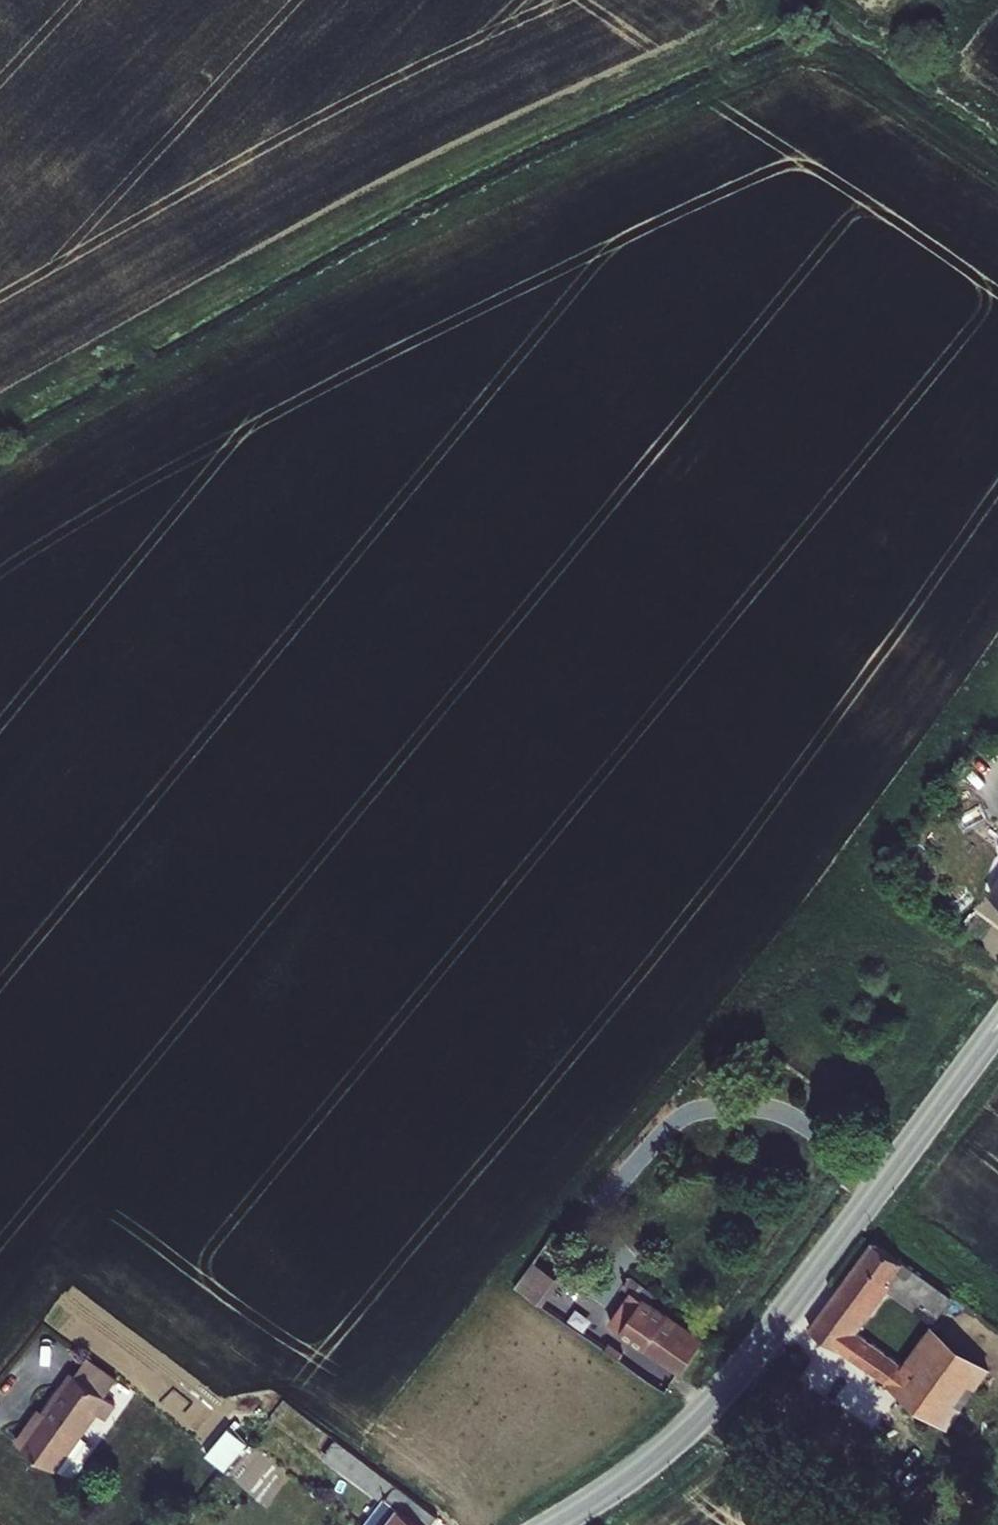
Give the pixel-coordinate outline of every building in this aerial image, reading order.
[(989,905),(947,874),(933,889),(977,918),(989,905)] [(949,1286),(875,1232),(809,1322),(944,1417),(986,1358),(929,1318),(904,1353),(854,1316),(885,1273),(935,1309),(949,1286)] [(561,1283),(539,1266),(518,1296),(542,1312),(561,1283)] [(660,1297),(638,1282),(629,1292),(636,1299),(610,1329),(685,1383),(709,1349),(655,1308),(660,1297)] [(33,1427),(21,1446),(58,1473),(101,1415),(109,1420),(120,1405),(110,1397),(121,1379),(94,1358),(38,1429),(33,1427)] [(225,1474),(250,1446),(224,1431),(204,1458),(225,1474)] [(436,1518),(333,1440),(320,1460),(369,1493),(348,1523),(351,1524),(431,1524),(436,1518)]
